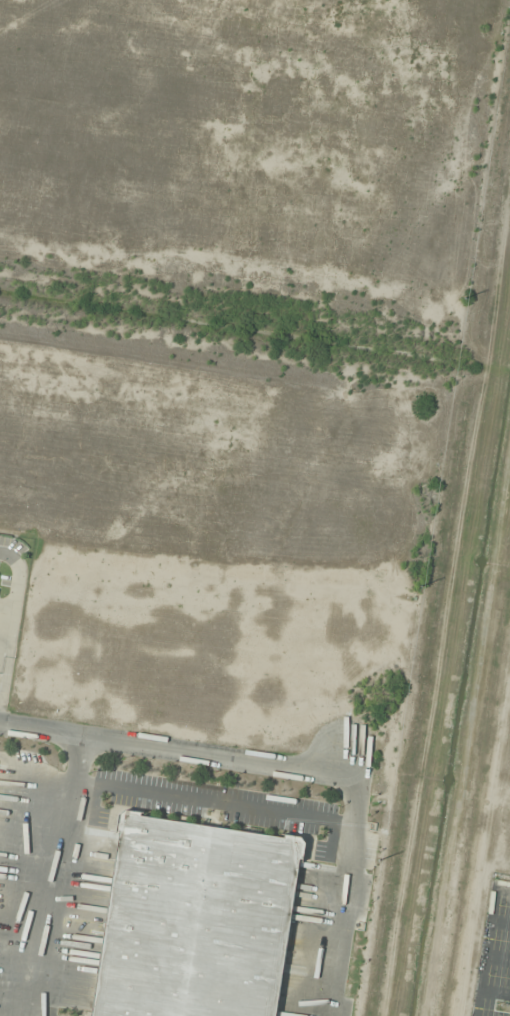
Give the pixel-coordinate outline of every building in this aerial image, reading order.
[(299,837),(118,815),(93,1015),(277,1015),(299,837)]
